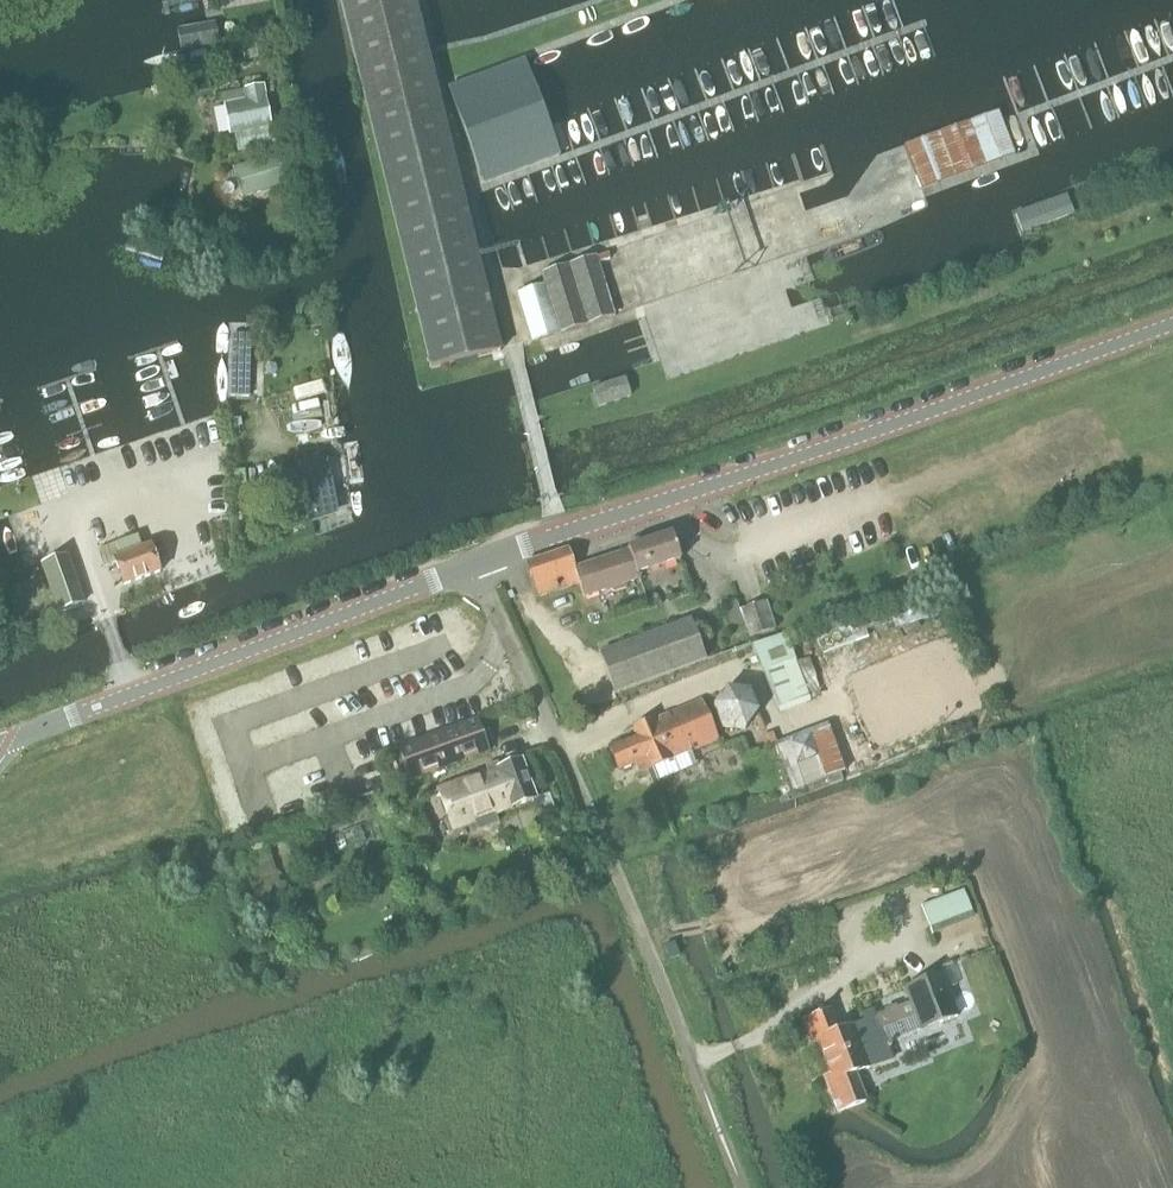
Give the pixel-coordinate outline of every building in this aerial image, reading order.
[(500,351),(415,0),(342,0),(431,368),(500,351)] [(255,45),(244,46),(245,59),(257,57),(255,45)] [(485,183),(561,154),(525,59),(449,88),(485,183)] [(271,126),(263,85),(246,88),(248,100),(227,104),(232,133),(244,131),(247,146),(264,143),(262,128),(271,126)] [(998,111),(904,143),(918,182),(1012,150),(998,111)] [(277,155),(234,168),(241,196),(285,184),(277,155)] [(1074,218),(1067,198),(1015,215),(1022,237),(1074,218)] [(532,341),(642,307),(624,248),(541,273),(545,284),(517,293),(532,341)] [(228,400),(250,400),(252,335),(230,335),(228,400)] [(599,407),(631,395),(625,379),(593,390),(599,407)] [(325,467),(301,473),(311,520),(336,515),(325,467)] [(618,554),(623,569),(636,565),(639,573),(682,559),(673,533),(629,547),(630,550),(618,554)] [(115,558),(125,585),(161,572),(151,545),(142,548),(138,535),(116,544),(120,556),(115,558)] [(568,548),(528,561),(539,596),(580,582),(585,597),(611,588),(615,591),(627,587),(628,583),(641,578),(636,565),(623,569),(618,554),(575,568),(568,548)] [(67,556),(42,565),(59,613),(84,604),(67,556)] [(775,629),(766,600),(742,607),(751,636),(775,629)] [(653,633),(668,673),(706,659),(691,619),(653,633)] [(668,673),(653,633),(601,652),(615,693),(668,673)] [(763,673),(793,662),(796,661),(787,637),(754,649),(763,673)] [(793,662),(763,673),(778,714),(808,703),(793,662)] [(744,729),(757,712),(749,691),(727,688),(714,706),(722,727),(744,729)] [(702,699),(633,728),(637,736),(610,748),(619,770),(646,759),(650,768),(719,739),(702,699)] [(489,750),(477,718),(398,747),(410,779),(489,750)] [(807,735),(777,748),(794,790),(845,768),(826,722),(805,731),(807,735)] [(521,760),(458,783),(473,821),(536,798),(521,760)] [(964,889),(921,906),(932,935),(975,918),(964,889)] [(943,974),(906,988),(911,1002),(876,1016),(873,1009),(861,1014),(864,1021),(838,1031),(830,1010),(822,1013),(821,1011),(815,1013),(816,1016),(803,1021),(811,1043),(817,1041),(831,1075),(825,1078),(838,1112),(866,1102),(855,1073),(893,1058),(882,1028),(916,1015),(922,1030),(958,1016),(943,974)]
